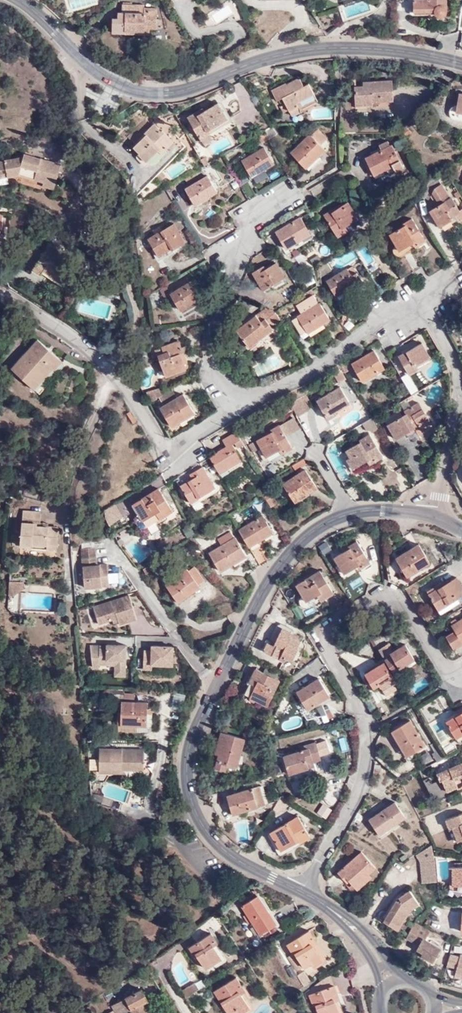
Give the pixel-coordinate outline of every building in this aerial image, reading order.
[(444,0),(411,0),(411,12),(432,13),(432,15),(435,19),(439,18),(442,17),(443,14),(444,0)] [(111,30),(125,30),(126,27),(143,27),(144,24),(148,24),(155,24),(155,17),(156,7),(144,7),(144,3),(122,2),(121,9),(116,9),(116,15),(112,15),(111,30)] [(126,27),(125,30),(125,32),(148,32),(148,24),(144,24),(143,27),(126,27)] [(300,106),(304,110),(319,100),(309,84),(305,86),(300,79),(291,84),(288,82),(274,90),(280,100),(284,97),(288,104),(292,110),(292,111),(300,106)] [(392,81),(372,81),(373,85),(365,85),(356,85),(357,105),(374,105),(374,101),(393,101),(392,81)] [(456,94),(453,112),(461,114),(461,95),(456,94)] [(189,115),(201,137),(211,132),(214,136),(232,126),(219,102),(199,113),(197,110),(189,115)] [(292,110),(288,104),(283,106),(287,112),(292,110)] [(295,115),(304,110),(300,106),(292,111),(295,115)] [(147,130),(154,122),(148,116),(130,134),(138,143),(148,132),(147,130)] [(155,121),(154,122),(147,130),(148,132),(138,143),(136,145),(141,150),(139,152),(147,161),(163,145),(168,150),(177,141),(164,128),(163,129),(155,121)] [(274,130),(270,123),(264,127),(268,134),(274,130)] [(261,138),(268,134),(264,127),(257,131),(261,138)] [(317,131),(311,137),(319,146),(326,140),(317,131)] [(211,132),(201,137),(205,144),(216,138),(214,136),(211,132)] [(319,146),(311,137),(309,134),(290,152),(303,166),(314,156),(316,158),(324,152),(319,146)] [(403,168),(389,145),(387,145),(386,143),(379,146),(381,149),(365,158),(374,175),(391,167),(395,173),(403,168)] [(274,165),(262,148),(240,160),(251,178),(274,165)] [(6,176),(18,174),(43,181),(42,186),(54,189),(61,163),(24,152),(23,156),(0,160),(0,173),(5,172),(6,176)] [(216,193),(205,176),(184,188),(193,203),(200,199),(202,202),(216,193)] [(249,199),(255,195),(249,185),(243,189),(249,199)] [(460,210),(451,195),(430,209),(441,226),(453,218),(452,215),(460,210)] [(347,230),(344,225),(358,217),(349,202),(333,211),(331,208),(322,213),(337,236),(347,230)] [(310,234),(299,216),(275,230),(287,248),(310,234)] [(424,241),(411,220),(401,225),(402,227),(389,236),(397,252),(416,242),(418,245),(424,241)] [(183,238),(173,221),(147,236),(156,251),(169,243),(170,246),(183,238)] [(44,277),(47,272),(49,269),(60,276),(57,280),(64,284),(76,265),(63,257),(64,253),(49,244),(43,254),(42,256),(34,267),(32,269),(44,277)] [(23,259),(34,267),(42,256),(43,254),(31,246),(23,259)] [(285,278),(277,263),(263,270),(261,267),(253,272),(263,290),(285,278)] [(331,272),(326,264),(319,269),(320,279),(331,272)] [(357,276),(351,267),(326,281),(334,294),(343,289),(345,292),(363,281),(359,275),(357,276)] [(60,276),(49,269),(47,272),(57,280),(60,276)] [(201,297),(191,282),(171,294),(180,310),(201,297)] [(110,285),(97,284),(96,293),(110,294),(110,285)] [(296,306),(301,315),(303,319),(298,322),(305,334),(329,320),(320,305),(318,306),(312,297),(296,306)] [(270,325),(279,317),(277,313),(264,308),(236,330),(249,346),(273,328),(270,325)] [(57,358),(37,339),(13,366),(33,385),(57,358)] [(158,354),(166,376),(176,372),(175,368),(184,365),(180,353),(188,350),(186,345),(181,347),(179,340),(163,346),(165,351),(158,354)] [(429,355),(421,341),(399,354),(409,373),(418,367),(415,363),(429,355)] [(396,354),(392,349),(387,353),(390,358),(396,354)] [(373,350),(351,364),(363,381),(384,368),(373,350)] [(339,364),(341,368),(345,373),(351,369),(345,360),(339,364)] [(346,378),(341,371),(334,375),(338,383),(346,378)] [(145,392),(149,402),(162,394),(158,387),(145,392)] [(340,387),(317,400),(328,419),(339,413),(337,411),(350,403),(340,387)] [(159,398),(173,390),(172,388),(162,394),(158,396),(159,398)] [(176,396),(173,390),(159,398),(163,404),(160,407),(171,426),(194,413),(183,393),(176,396)] [(310,409),(303,397),(290,405),(297,416),(310,409)] [(433,424),(419,401),(404,409),(406,413),(387,424),(396,439),(416,428),(414,424),(417,422),(423,430),(433,424)] [(293,416),(279,425),(286,436),(301,428),(293,416)] [(378,428),(371,417),(362,423),(366,430),(369,429),(371,432),(378,428)] [(286,436),(279,425),(271,430),(271,431),(257,440),(266,456),(280,448),(283,453),(292,447),(286,436)] [(222,439),(226,446),(209,456),(218,471),(226,466),(228,468),(242,460),(232,444),(240,438),(235,431),(222,439)] [(381,456),(368,434),(359,439),(361,441),(346,450),(349,457),(346,459),(352,468),(367,460),(369,464),(381,456)] [(295,470),(305,463),(302,458),(291,465),(295,470)] [(202,465),(190,473),(192,478),(181,484),(189,497),(196,493),(198,497),(215,487),(202,465)] [(316,487),(304,469),(282,483),(294,502),(316,487)] [(158,488),(132,504),(142,521),(143,520),(148,526),(173,511),(158,488)] [(271,492),(263,496),(270,507),(277,504),(271,492)] [(192,501),(198,497),(196,493),(189,497),(192,501)] [(57,527),(48,527),(48,522),(40,522),(40,509),(22,508),(22,541),(31,541),(31,546),(56,547),(57,527)] [(261,517),(240,531),(252,549),(264,540),(263,538),(272,533),(261,517)] [(217,539),(221,545),(234,538),(230,531),(217,539)] [(370,566),(359,542),(349,546),(351,552),(338,558),(345,574),(363,566),(365,569),(370,566)] [(96,563),(95,547),(80,548),(84,586),(108,585),(107,563),(96,563)] [(429,562),(419,547),(398,559),(407,575),(429,562)] [(255,553),(262,564),(268,560),(261,550),(255,553)] [(254,570),(262,564),(255,553),(247,558),(254,570)] [(205,583),(196,570),(190,573),(189,572),(167,587),(179,604),(202,589),(200,586),(205,583)] [(335,597),(321,574),(299,588),(309,604),(320,598),(324,604),(335,597)] [(8,594),(15,594),(23,586),(23,580),(8,579),(8,594)] [(457,579),(451,581),(453,583),(441,589),(441,587),(431,593),(441,609),(461,597),(461,588),(457,579)] [(99,622),(112,617),(117,616),(119,620),(120,623),(137,618),(129,593),(94,604),(99,622)] [(456,623),(454,620),(449,623),(455,632),(445,638),(452,651),(461,646),(461,620),(456,623)] [(293,640),(295,635),(284,630),(275,649),(268,646),(265,654),(294,666),(301,651),(300,651),(302,643),(293,640)] [(389,642),(379,648),(386,661),(394,675),(400,671),(398,668),(414,660),(405,643),(393,651),(389,642)] [(100,666),(100,663),(100,661),(106,661),(107,659),(117,658),(117,664),(116,673),(126,674),(126,644),(107,643),(107,645),(91,644),(93,666),(100,666)] [(151,644),(151,649),(151,654),(143,654),(143,667),(152,668),(152,662),(173,663),(173,645),(151,644)] [(387,689),(399,683),(394,675),(386,661),(367,671),(375,686),(383,682),(387,689)] [(281,681),(257,672),(251,686),(257,689),(252,701),(270,708),(281,681)] [(329,699),(317,681),(294,696),(306,713),(329,699)] [(121,721),(122,721),(122,720),(137,720),(137,730),(152,731),(152,713),(147,713),(147,709),(147,701),(114,701),(114,711),(118,711),(118,708),(121,708),(121,721)] [(460,715),(456,713),(447,719),(459,737),(461,735),(461,713),(460,715)] [(122,720),(122,721),(122,729),(137,730),(137,720),(122,720)] [(425,749),(409,724),(392,734),(408,759),(425,749)] [(247,744),(226,737),(218,753),(223,755),(217,771),(227,774),(231,765),(238,768),(247,744)] [(322,766),(316,744),(301,748),(303,753),(284,758),(289,776),(307,771),(306,766),(313,764),(314,768),(322,766)] [(99,772),(122,772),(122,768),(127,768),(144,769),(144,749),(99,749),(99,772)] [(448,759),(443,752),(435,757),(439,764),(448,759)] [(437,779),(448,798),(461,791),(461,766),(437,779)] [(267,805),(262,787),(228,796),(234,816),(267,805)] [(406,818),(398,805),(374,819),(383,834),(399,826),(397,823),(406,818)] [(312,838),(300,817),(272,832),(282,850),(302,840),(303,843),(312,838)] [(448,825),(460,846),(461,845),(461,817),(448,825)] [(417,858),(431,849),(430,845),(415,855),(417,858)] [(436,882),(433,858),(431,849),(417,858),(419,862),(422,883),(436,882)] [(374,873),(361,859),(335,879),(342,888),(346,884),(353,891),(374,873)] [(451,869),(448,869),(449,893),(461,893),(461,887),(452,887),(451,869)] [(451,869),(452,887),(461,887),(461,869),(451,869)] [(409,910),(418,904),(409,890),(399,898),(397,900),(396,900),(383,921),(397,930),(409,910)] [(260,934),(275,924),(269,915),(270,914),(258,895),(242,905),(260,934)] [(441,953),(425,944),(428,939),(430,936),(415,927),(407,943),(419,950),(417,954),(423,958),(425,956),(429,958),(426,963),(427,963),(428,960),(435,964),(436,962),(441,953)] [(313,965),(322,960),(310,940),(314,938),(310,930),(287,944),(292,953),(288,956),(297,971),(311,963),(313,965)] [(216,941),(211,933),(189,947),(195,957),(197,955),(205,969),(221,959),(211,944),(216,941)] [(310,940),(322,960),(326,957),(314,938),(310,940)] [(460,952),(459,955),(450,953),(447,963),(457,965),(455,974),(461,975),(461,953),(460,952)] [(311,982),(304,971),(296,976),(303,986),(311,982)] [(334,985),(331,975),(305,993),(307,998),(310,997),(309,994),(334,985)] [(241,994),(238,988),(242,986),(237,976),(214,990),(228,1012),(235,1012),(237,1012),(238,1012),(242,1012),(250,1008),(241,994)] [(199,989),(194,983),(181,991),(186,999),(199,989)] [(334,985),(309,994),(310,997),(314,1006),(316,1005),(319,1012),(340,1012),(335,1001),(340,998),(334,985)] [(116,1012),(146,1012),(142,1004),(146,1002),(141,991),(112,1004),(116,1012)]
